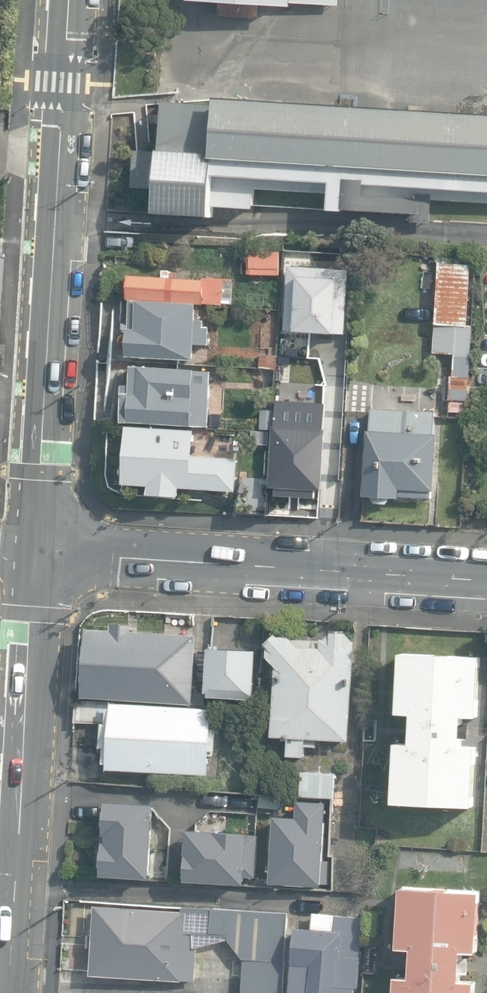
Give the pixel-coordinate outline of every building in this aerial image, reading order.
[(213,98),(213,102),(163,99),(161,146),(129,145),(127,182),(159,184),(157,216),(214,219),(215,204),(254,206),(255,180),(330,184),(328,211),(374,214),(374,209),(406,210),(406,222),(427,223),(428,199),(367,195),(368,188),(486,194),(486,116),(213,98)] [(280,277),(281,252),(249,252),(248,277),(280,277)] [(307,356),(313,255),(287,253),(281,354),(279,354),(275,427),(272,427),(269,488),(322,491),(326,430),(324,429),(326,404),(306,402),(309,356),(307,356)] [(435,320),(465,322),(469,260),(438,259),(435,320)] [(129,299),(223,305),(224,279),(205,278),(205,280),(171,278),(171,271),(164,271),(164,278),(130,276),(129,299)] [(127,356),(194,360),(195,344),(209,344),(210,328),(204,328),(204,321),(196,321),(197,305),(132,301),(130,328),(129,328),(129,332),(122,336),(122,347),(127,352),(127,356)] [(449,397),(466,398),(469,324),(433,323),(432,350),(453,351),(453,374),(449,374),(449,397)] [(259,354),(259,367),(276,367),(276,354),(259,354)] [(212,364),(221,365),(222,356),(213,355),(212,364)] [(122,422),(209,426),(210,408),(216,409),(217,388),(211,387),(211,382),(194,381),(195,370),(132,367),(131,393),(124,393),(122,422)] [(275,390),(276,367),(259,367),(257,367),(256,385),(264,385),(264,390),(275,390)] [(467,418),(468,403),(450,402),(449,417),(467,418)] [(375,503),(388,504),(393,498),(401,499),(401,496),(432,498),(432,491),(434,491),(438,435),(434,434),(435,411),(372,408),(371,431),(368,431),(364,497),(371,497),(375,503)] [(148,494),(180,496),(181,487),(236,491),(238,459),(192,456),(193,433),(193,432),(127,428),(123,485),(149,486),(148,494)] [(252,457),(267,458),(269,434),(254,433),(252,457)] [(267,513),(268,478),(238,476),(237,512),(267,513)] [(82,694),(190,700),(194,633),(130,629),(130,621),(110,620),(110,627),(86,625),(82,694)] [(288,755),(305,756),(306,737),(350,740),(356,642),(352,641),(346,635),(347,631),(332,631),(326,638),(321,639),(322,640),(294,639),(291,637),(281,637),(279,633),(268,644),(269,656),(277,664),(273,737),(289,738),(288,755)] [(254,695),(256,647),(207,645),(205,688),(209,688),(208,693),(254,695)] [(396,802),(474,805),(477,746),(463,745),(464,716),(479,717),(482,657),(403,653),(400,713),(414,714),(412,743),(398,743),(396,802)] [(105,765),(206,771),(208,749),(214,749),(215,725),(210,725),(211,707),(73,699),(72,719),(101,721),(99,744),(103,745),(102,760),(106,760),(105,765)] [(303,795),(334,796),(335,774),(304,773),(303,795)] [(297,817),(272,816),(270,882),(328,885),(329,860),(323,860),(325,801),(298,800),(297,817)] [(153,805),(104,802),(99,876),(149,879),(153,805)] [(255,836),(186,833),(184,882),(244,884),(244,879),(253,879),(255,836)] [(477,980),(463,979),(465,950),(482,951),(485,891),(404,887),(401,947),(415,948),(413,977),(398,976),(397,992),(476,992),(477,980)] [(90,976),(195,981),(196,948),(230,940),(245,958),(243,992),(282,992),(286,912),(182,907),(181,913),(96,908),(94,935),(88,934),(87,948),(92,948),(90,976)] [(354,984),(356,984),(359,933),(365,933),(367,914),(310,909),(309,925),(293,924),(288,992),(353,992),(354,984)]
